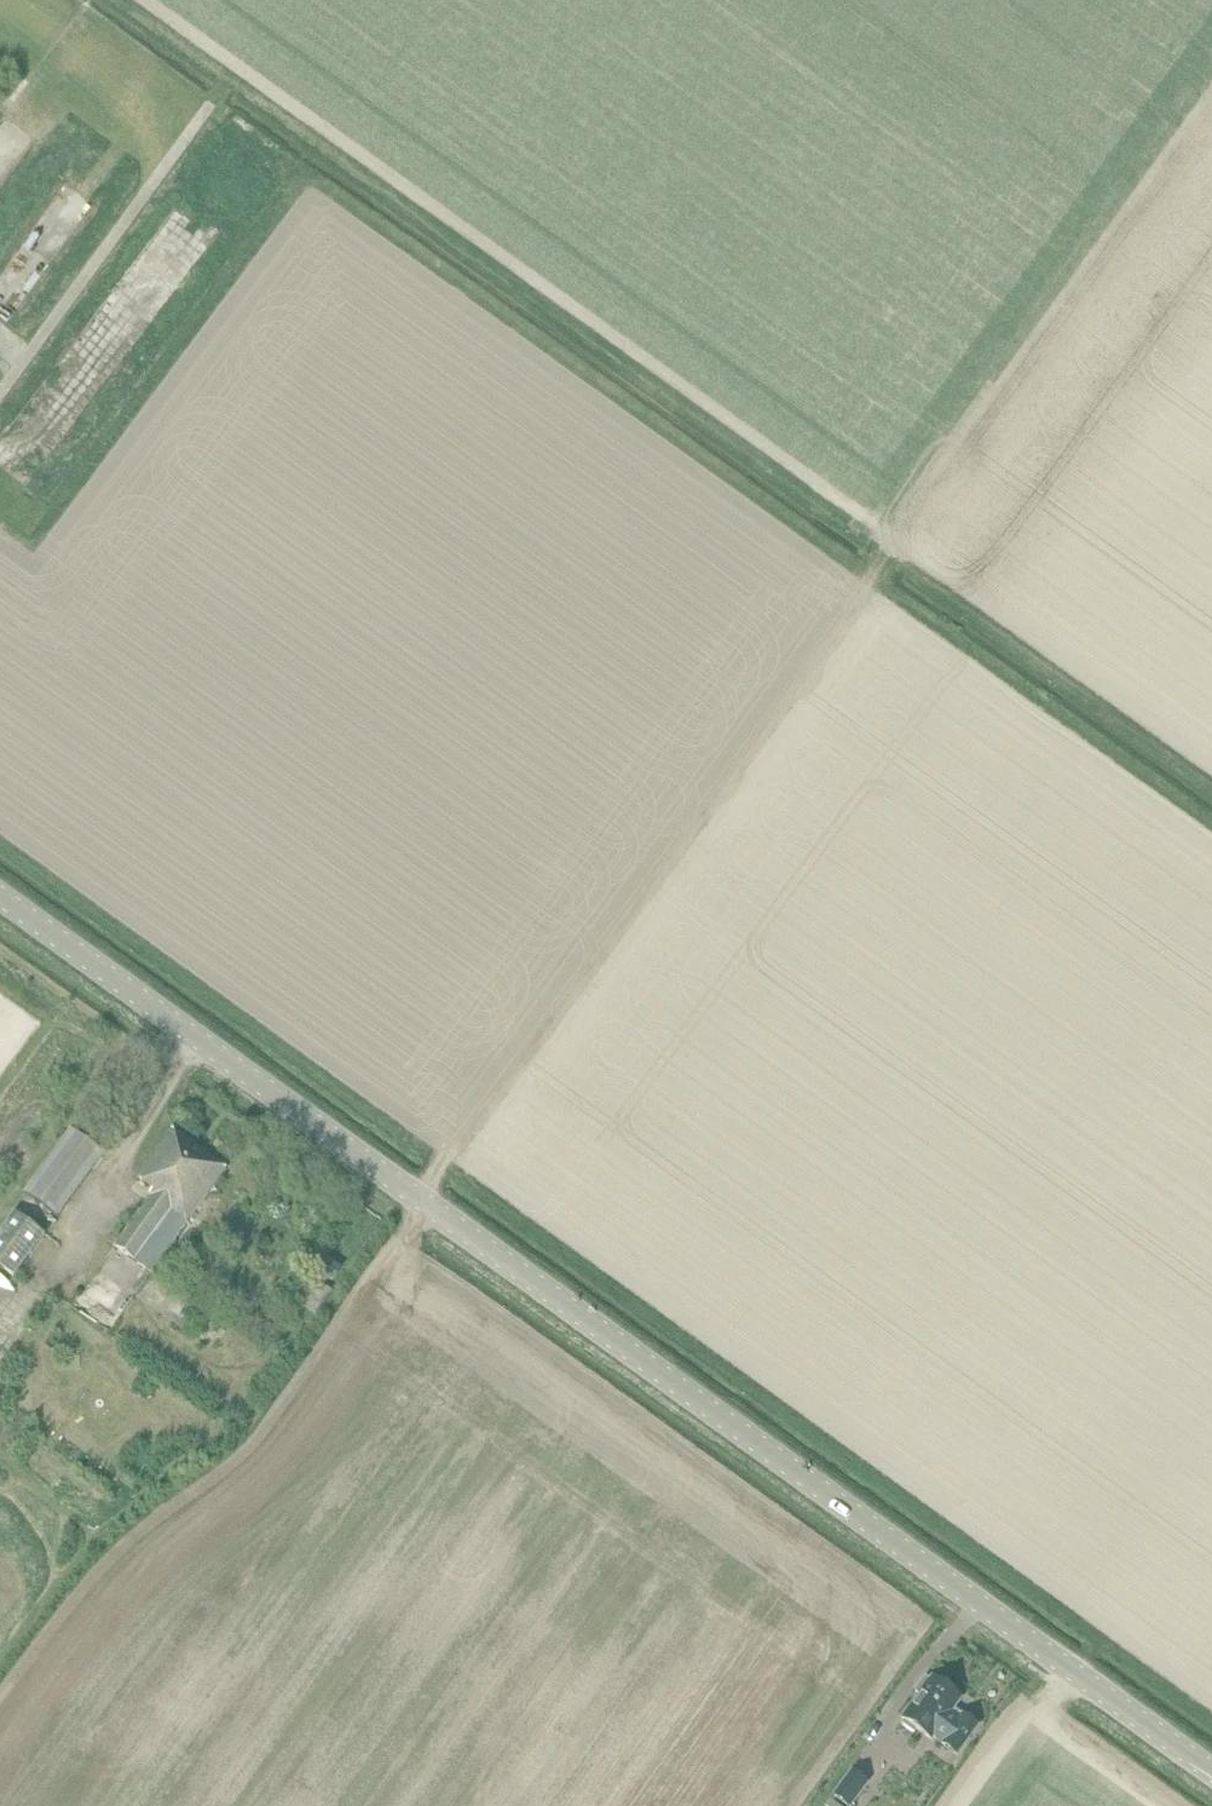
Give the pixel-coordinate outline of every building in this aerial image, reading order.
[(188,1190),(204,1202),(227,1171),(173,1132),(159,1150),(197,1178),(188,1190)] [(73,1133),(27,1197),(57,1219),(104,1155),(73,1133)] [(150,1276),(204,1202),(188,1190),(197,1178),(159,1150),(136,1182),(153,1194),(148,1198),(152,1201),(115,1251),(150,1276)] [(0,1235),(0,1267),(15,1278),(46,1236),(15,1214),(0,1235)] [(325,1263),(318,1273),(334,1284),(341,1274),(325,1263)] [(905,1722),(902,1727),(915,1736),(918,1731),(932,1741),(934,1739),(957,1756),(978,1727),(963,1716),(960,1719),(952,1714),(962,1700),(932,1679),(930,1682),(926,1679),(916,1693),(920,1696),(902,1720),(905,1722)] [(834,1798),(846,1805),(852,1805),(868,1784),(853,1773),(834,1798)]
